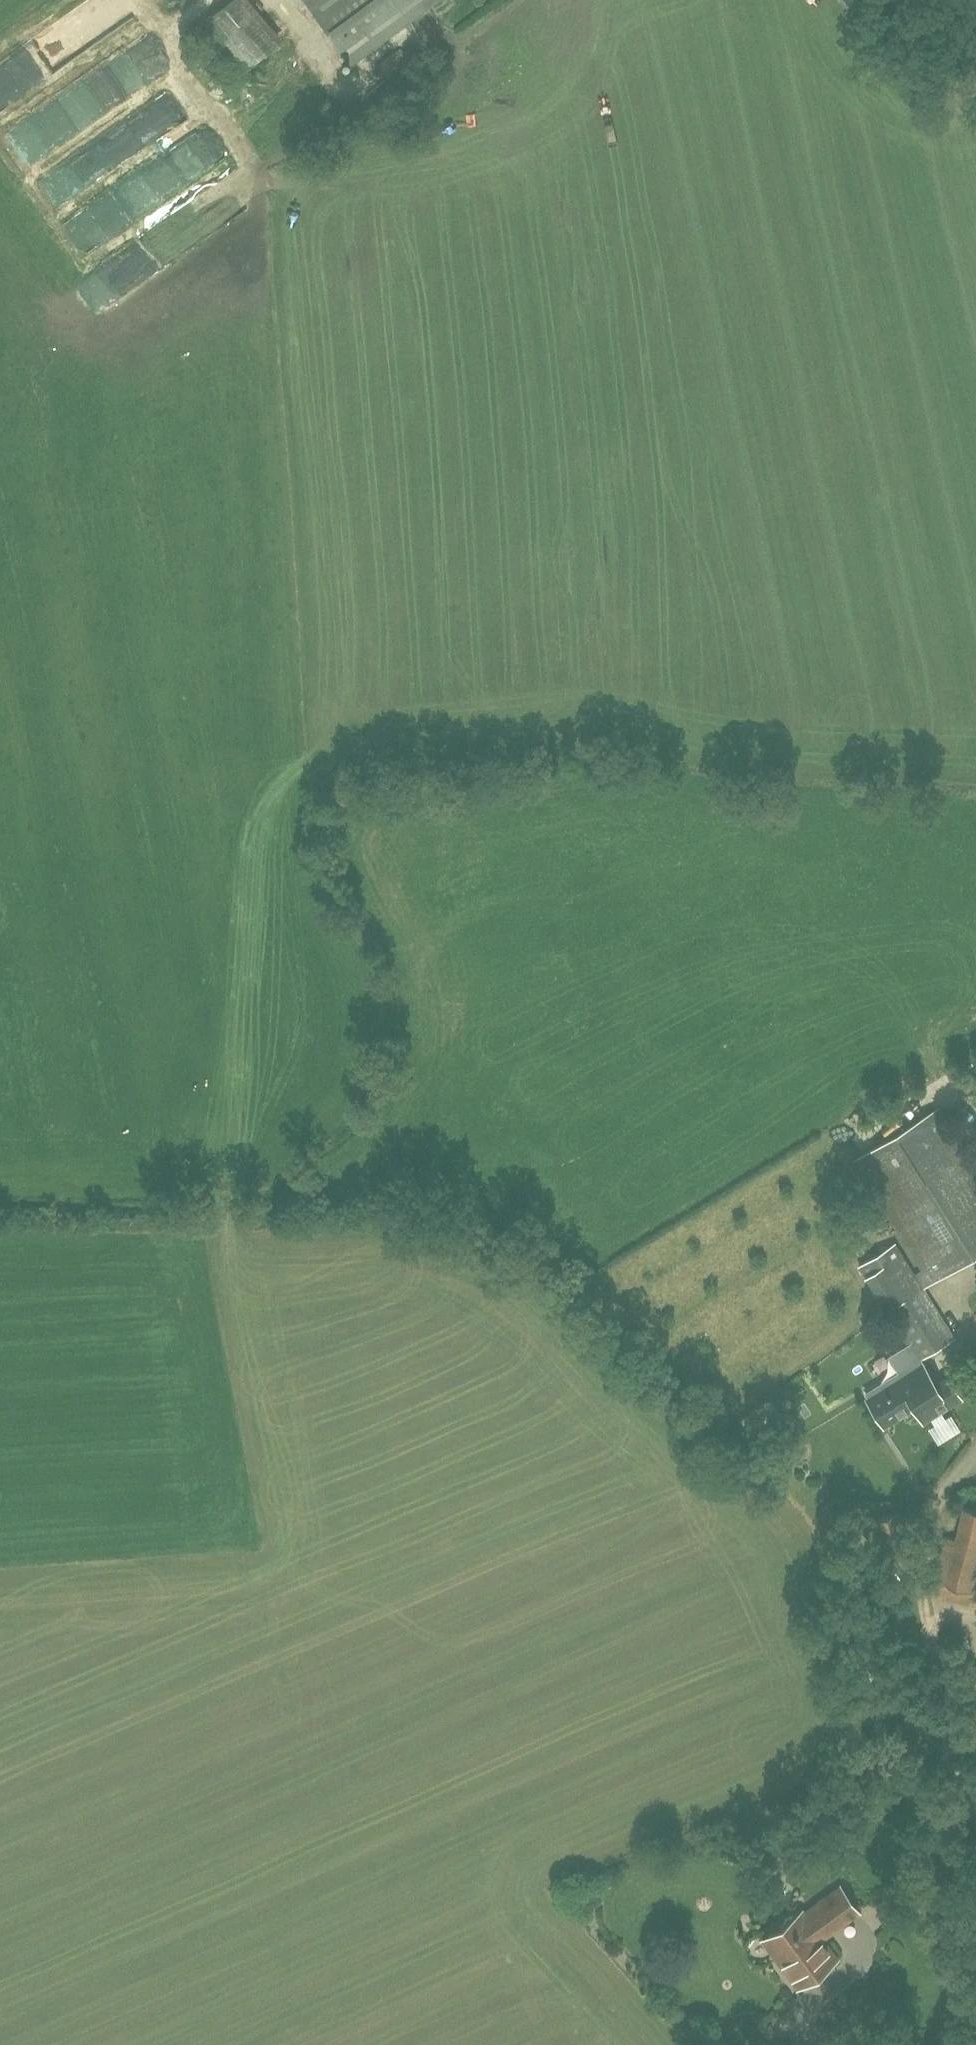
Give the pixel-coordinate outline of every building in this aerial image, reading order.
[(350,63),(434,0),(303,0),(350,63)] [(220,32),(248,68),(267,53),(239,17),(220,32)] [(91,48),(77,28),(0,83),(0,114),(91,48)] [(95,90),(21,128),(34,154),(109,117),(95,90)] [(120,301),(254,213),(233,181),(99,269),(120,301)] [(99,249),(108,238),(97,229),(89,241),(99,249)] [(834,1089),(841,1102),(854,1096),(847,1083),(834,1089)] [(914,1407),(922,1402),(920,1399),(928,1393),(926,1389),(936,1383),(920,1358),(953,1337),(922,1286),(975,1252),(975,1166),(939,1107),(854,1159),(923,1268),(914,1274),(895,1243),(859,1265),(908,1344),(899,1350),(911,1370),(866,1398),(883,1426),(914,1407)] [(922,1402),(914,1407),(923,1421),(961,1398),(947,1376),(936,1383),(926,1389),(928,1393),(920,1399),(922,1402)] [(975,1598),(975,1511),(954,1505),(932,1594),(975,1604),(975,1598)] [(763,1939),(797,1986),(836,1958),(821,1938),(858,1911),(840,1887),(803,1913),(802,1911),(763,1939)] [(652,2024),(643,2032),(650,2040),(659,2032),(652,2024)] [(650,2040),(654,2044),(662,2044),(667,2041),(659,2032),(650,2040)] [(601,2044),(623,2044),(613,2034),(601,2044)]
